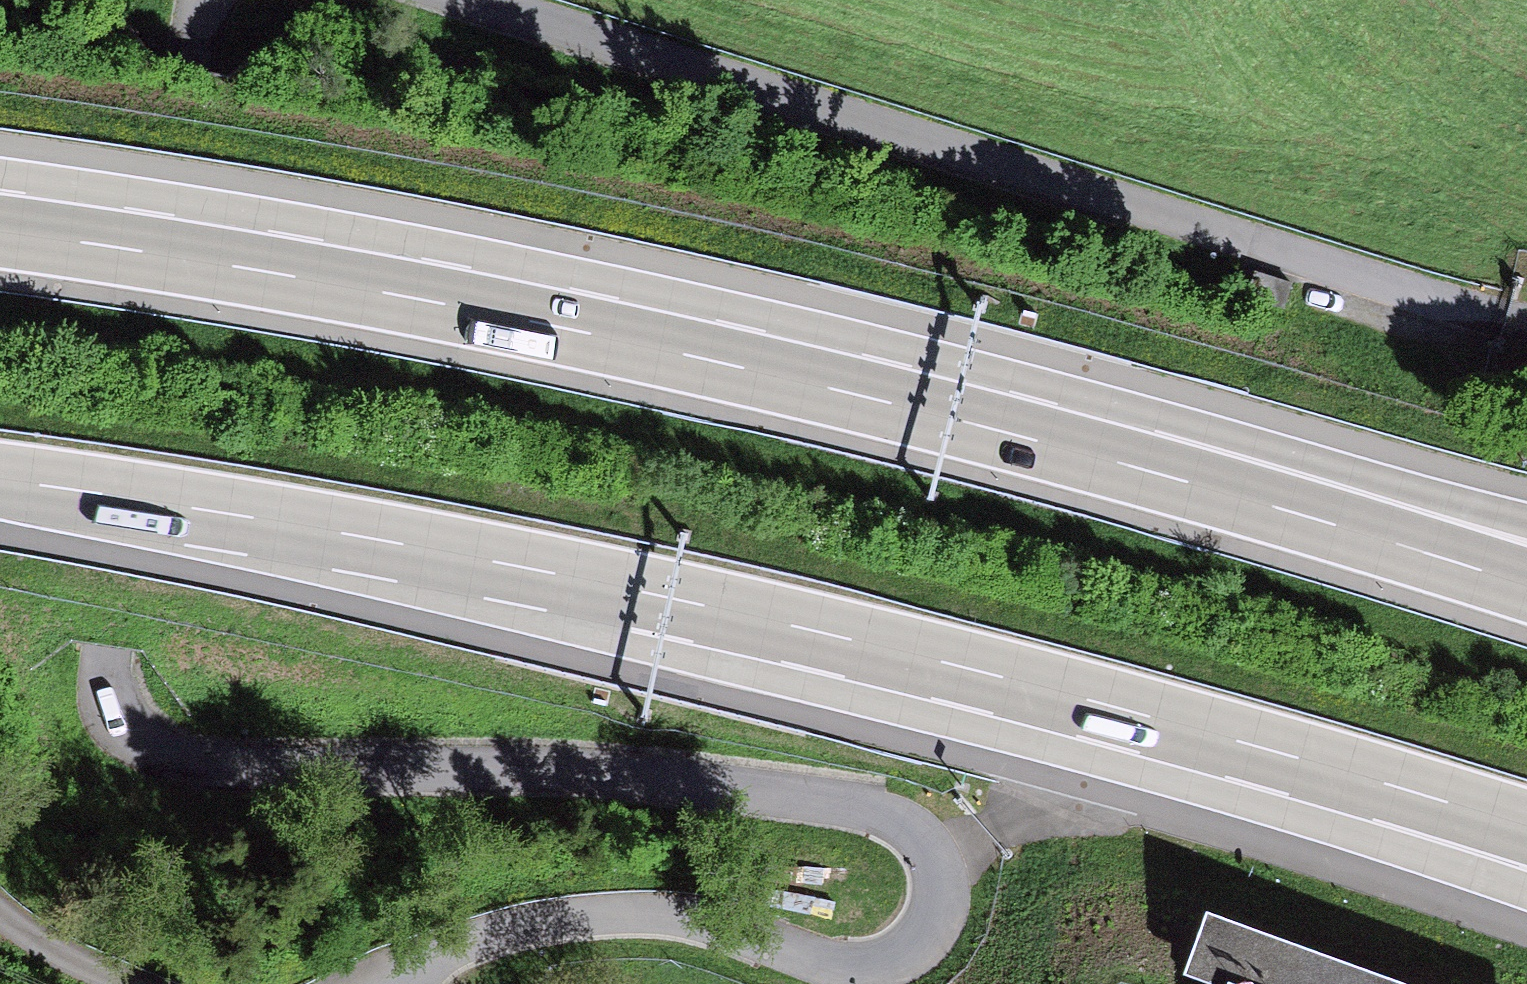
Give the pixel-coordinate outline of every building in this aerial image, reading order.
[(1297,302),(1300,286),(1270,279),(1266,295),(1297,302)] [(1213,913),(1191,974),(1221,983),(1416,983),(1213,913)]
